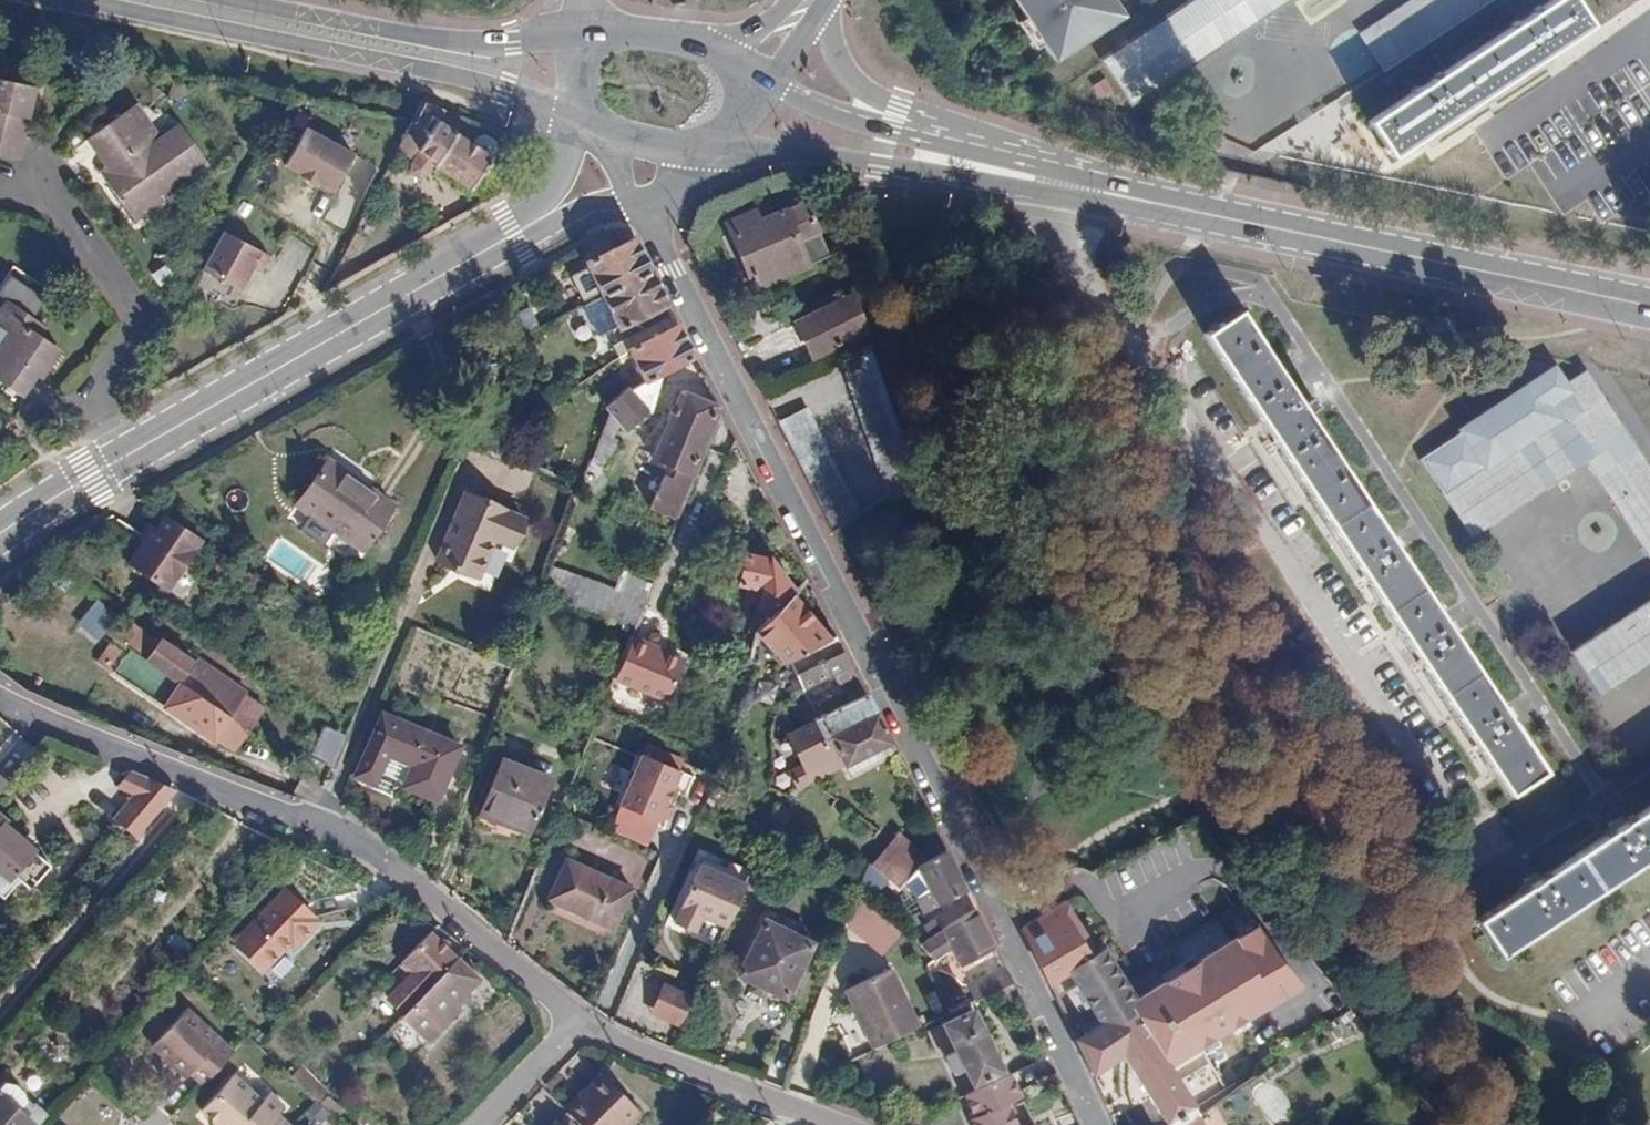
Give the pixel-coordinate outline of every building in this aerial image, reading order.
[(1044,46),(1111,0),(1012,0),(1044,46)] [(1075,78),(1090,102),(1137,113),(1133,102),(1288,0),(1193,0),(1075,78)] [(1361,38),(1381,68),(1484,0),(1419,0),(1361,38)] [(1368,121),(1392,158),(1604,18),(1592,0),(1551,0),(1368,121)] [(7,80),(9,68),(0,66),(0,79),(7,80)] [(7,80),(0,79),(0,156),(18,159),(23,134),(32,86),(7,80)] [(414,122),(410,120),(397,144),(416,155),(419,149),(438,160),(436,164),(474,186),(494,154),(486,150),(491,142),(488,133),(476,126),(467,128),(462,136),(449,129),(456,116),(442,111),(444,106),(425,100),(414,122)] [(94,130),(111,156),(120,169),(108,177),(128,206),(157,185),(190,162),(173,152),(188,130),(183,124),(149,149),(122,111),(94,130)] [(359,154),(306,126),(286,164),(339,192),(359,154)] [(203,152),(188,130),(173,152),(190,162),(203,152)] [(120,169),(111,156),(100,165),(108,177),(120,169)] [(157,185),(128,206),(136,216),(165,195),(157,185)] [(805,202),(731,232),(752,283),(824,253),(805,202)] [(611,249),(633,238),(619,210),(593,240),(602,247),(606,244),(611,249)] [(265,250),(226,230),(206,269),(244,289),(265,250)] [(585,262),(602,296),(649,271),(633,238),(611,249),(585,262)] [(153,271),(168,294),(183,285),(168,261),(153,271)] [(618,326),(621,325),(665,304),(649,271),(602,296),(618,326)] [(864,331),(851,293),(793,323),(811,357),(864,331)] [(32,335),(25,330),(33,320),(5,300),(0,307),(0,384),(17,395),(49,348),(32,335)] [(621,325),(626,336),(670,314),(665,304),(621,325)] [(1236,310),(1202,332),(1502,795),(1537,772),(1236,310)] [(627,347),(675,323),(670,314),(626,336),(611,344),(616,353),(627,347)] [(25,330),(32,335),(40,325),(33,320),(25,330)] [(692,359),(675,323),(627,347),(644,382),(659,375),(692,359)] [(916,477),(872,353),(841,364),(887,496),(916,477)] [(1443,493),(1469,536),(1584,462),(1649,561),(1649,476),(1582,373),(1543,398),(1557,419),(1443,493)] [(604,407),(606,409),(616,420),(625,429),(648,409),(659,375),(644,382),(629,390),(625,387),(604,407)] [(687,473),(716,407),(714,404),(681,391),(652,457),(687,473)] [(606,409),(583,480),(592,484),(600,464),(606,466),(616,440),(610,438),(616,420),(606,409)] [(834,531),(856,517),(801,409),(773,423),(829,534),(834,531)] [(479,449),(506,462),(510,453),(482,441),(479,449)] [(359,482),(326,459),(296,503),(359,547),(383,512),(354,490),(359,482)] [(529,472),(549,481),(552,474),(532,465),(529,472)] [(684,478),(661,469),(646,509),(667,517),(684,478)] [(572,483),(552,474),(549,481),(570,490),(572,483)] [(477,579),(494,542),(497,535),(514,542),(523,520),(465,494),(435,561),(477,579)] [(211,537),(168,511),(160,524),(151,518),(124,563),(176,594),(211,537)] [(497,535),(494,542),(510,549),(514,542),(497,535)] [(752,629),(755,633),(791,598),(796,593),(769,560),(744,556),(740,576),(748,579),(744,600),(759,604),(752,629)] [(540,592),(633,624),(651,579),(620,567),(613,586),(550,564),(540,592)] [(791,598),(755,633),(751,656),(747,681),(760,682),(761,684),(763,688),(765,691),(774,692),(780,691),(783,688),(784,680),(793,676),(786,664),(826,642),(791,598)] [(1570,650),(1596,693),(1649,658),(1649,598),(1570,650)] [(124,635),(109,627),(105,632),(114,638),(121,643),(132,650),(247,728),(261,708),(238,694),(235,697),(189,666),(191,661),(153,635),(151,639),(131,626),(124,635)] [(646,642),(629,635),(611,678),(665,699),(680,659),(645,645),(646,642)] [(121,643),(114,638),(112,642),(118,647),(121,643)] [(834,686),(853,676),(833,638),(826,642),(786,664),(793,676),(802,693),(822,681),(829,678),(834,686)] [(247,728),(132,650),(116,671),(131,681),(136,674),(168,697),(163,705),(213,740),(217,736),(233,748),(247,728)] [(829,678),(822,681),(826,690),(834,686),(829,678)] [(863,696),(833,711),(816,719),(813,720),(815,722),(837,766),(887,741),(863,696)] [(811,710),(816,719),(833,711),(827,702),(811,710)] [(811,710),(807,703),(792,711),(801,729),(815,722),(813,720),(816,719),(811,710)] [(811,779),(837,766),(815,722),(801,729),(789,736),(811,779)] [(457,748),(398,723),(384,756),(409,767),(400,789),(433,802),(457,748)] [(326,766),(340,735),(323,728),(310,759),(326,766)] [(645,747),(611,829),(655,847),(690,765),(645,747)] [(548,781),(501,761),(482,808),(500,816),(498,822),(527,834),(548,781)] [(159,784),(113,765),(99,780),(116,789),(95,812),(117,833),(159,784)] [(788,806),(778,802),(769,822),(779,826),(788,806)] [(1477,920),(1499,952),(1649,853),(1649,806),(1477,920)] [(31,849),(2,824),(6,819),(0,814),(0,883),(31,849)] [(896,835),(868,863),(897,891),(904,883),(917,870),(923,863),(925,862),(896,835)] [(923,863),(917,870),(904,883),(917,902),(925,916),(965,894),(944,852),(925,862),(923,863)] [(630,885),(564,857),(546,899),(612,927),(630,885)] [(703,863),(700,862),(694,874),(679,911),(698,919),(704,904),(727,913),(746,867),(713,857),(712,859),(703,863)] [(859,887),(889,917),(900,907),(864,873),(859,887)] [(323,923),(285,887),(234,941),(271,977),(323,923)] [(865,896),(846,917),(885,953),(904,932),(865,896)] [(1056,907),(1021,929),(1048,981),(1080,962),(1095,952),(1065,902),(1062,903),(1058,898),(1053,901),(1056,907)] [(973,909),(917,945),(932,960),(950,951),(959,966),(993,949),(973,909)] [(1184,1062),(1314,980),(1270,915),(1147,992),(1115,942),(1095,952),(1080,962),(1108,1004),(1112,1009),(1117,1005),(1121,1010),(1127,1006),(1192,1107),(1205,1100),(1184,1062)] [(806,949),(760,925),(734,976),(780,1000),(806,949)] [(387,999),(403,1014),(458,956),(432,931),(403,960),(415,971),(387,999)] [(403,1014),(399,1017),(427,1043),(461,1008),(456,1003),(468,990),(462,984),(473,972),(458,956),(403,1014)] [(926,1026),(898,966),(848,989),(876,1049),(926,1026)] [(966,985),(974,1001),(1011,984),(1003,967),(966,985)] [(479,978),(473,972),(462,984),(468,990),(479,978)] [(700,994),(665,979),(652,1011),(686,1025),(700,994)] [(1108,1004),(1069,1029),(1091,1075),(1121,1057),(1167,1123),(1192,1107),(1127,1006),(1121,1010),(1117,1005),(1112,1009),(1108,1004)] [(148,1045),(169,1064),(174,1059),(187,1072),(201,1086),(230,1054),(215,1040),(211,1044),(196,1030),(199,1026),(181,1010),(148,1045)] [(999,1071),(972,1011),(942,1026),(954,1050),(944,1055),(952,1072),(962,1068),(970,1085),(999,1071)] [(183,1077),(187,1072),(174,1059),(169,1064),(183,1077)] [(305,1064),(295,1074),(320,1098),(329,1089),(305,1064)] [(562,1106),(581,1124),(619,1124),(638,1107),(599,1069),(562,1106)] [(1018,1070),(970,1095),(977,1114),(973,1117),(977,1124),(1044,1124),(1018,1070)] [(201,1108),(215,1121),(219,1124),(243,1124),(272,1096),(267,1091),(260,1098),(235,1073),(201,1108)] [(23,1101),(21,1092),(15,1087),(4,1083),(0,1087),(0,1124),(28,1124),(30,1124),(15,1110),(23,1101)] [(272,1096),(243,1124),(290,1124),(275,1112),(281,1105),(272,1096)] [(15,1110),(30,1124),(38,1114),(23,1101),(15,1110)] [(1198,1113),(1180,1124),(1202,1124),(1205,1122),(1198,1113)]
